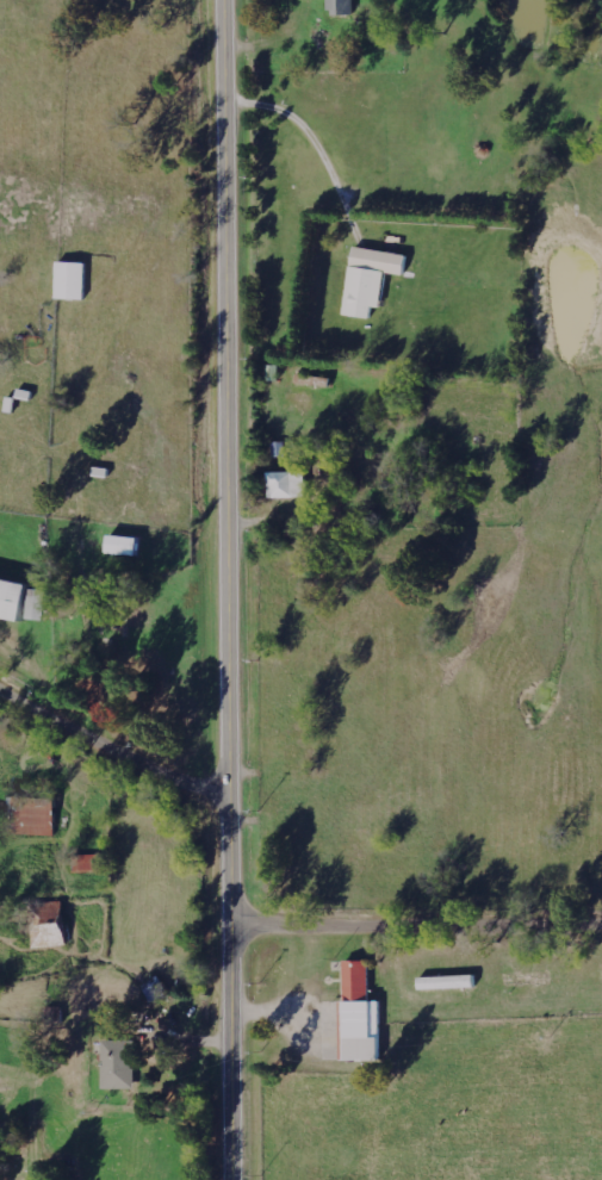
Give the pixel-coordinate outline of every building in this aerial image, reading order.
[(333,16),(356,17),(357,0),(333,0),(333,16)] [(410,257),(357,248),(345,316),(373,320),(375,308),(383,310),(389,274),(406,277),(410,257)] [(87,301),(89,264),(60,263),(59,300),(87,301)] [(274,443),(274,458),(287,457),(287,443),(274,443)] [(307,473),(270,474),(271,499),(308,499),(307,473)] [(34,587),(0,580),(0,618),(26,624),(34,587)] [(30,620),(48,623),(52,593),(35,590),(30,620)] [(58,836),(59,799),(11,798),(10,835),(58,836)] [(107,871),(106,855),(77,856),(77,872),(107,871)] [(35,948),(70,947),(69,924),(34,925),(35,948)] [(383,1001),(372,1001),(371,961),(346,961),(347,1061),(384,1061),(383,1001)] [(421,978),(422,990),(478,988),(478,976),(421,978)] [(138,1041),(106,1042),(106,1090),(138,1090),(138,1041)]
